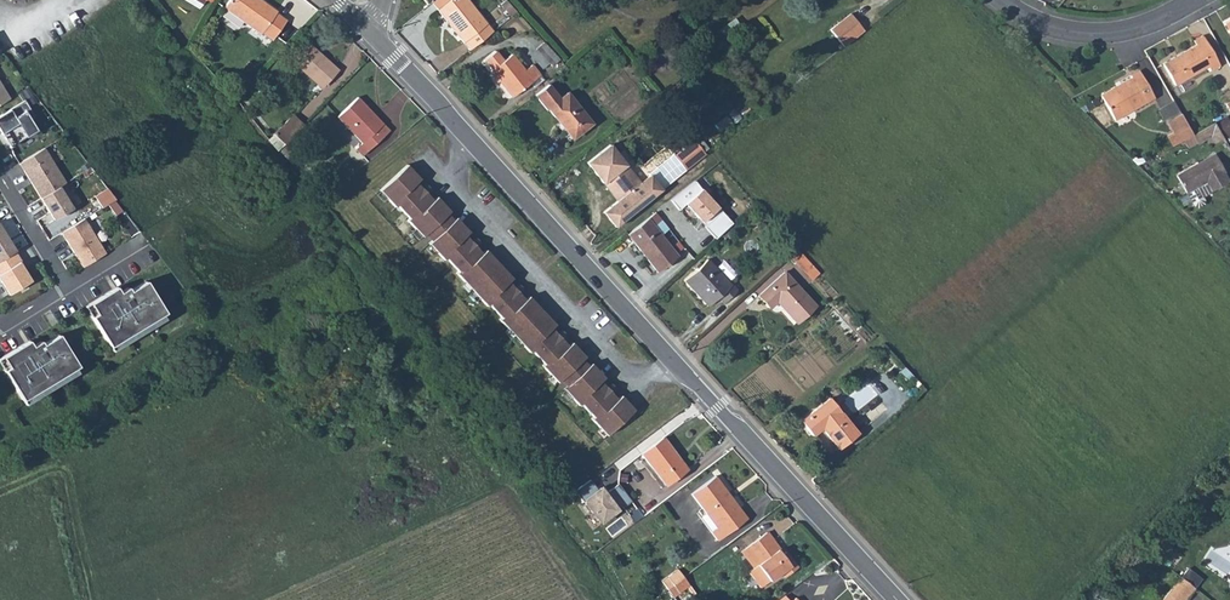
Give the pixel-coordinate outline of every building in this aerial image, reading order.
[(223,7),(272,41),(289,17),(261,0),(228,0),(223,7)] [(469,51),(493,31),(467,0),(436,0),(432,3),(455,34),(469,51)] [(505,0),(500,4),(510,15),(515,12),(505,0)] [(849,14),(829,30),(842,46),(863,30),(849,14)] [(1194,45),(1161,63),(1173,85),(1206,67),(1208,71),(1218,66),(1201,36),(1191,41),(1194,45)] [(305,42),(289,59),(320,88),(337,71),(328,62),(334,55),(318,41),(312,48),(305,42)] [(543,42),(536,48),(551,66),(558,59),(543,42)] [(511,97),(529,83),(539,75),(531,65),(524,71),(511,55),(503,62),(494,52),(484,60),(491,69),(490,70),(491,72),(489,73),(497,82),(498,81),(511,97)] [(1129,78),(1098,95),(1112,119),(1152,98),(1137,72),(1128,77),(1129,78)] [(539,75),(529,83),(533,88),(543,80),(539,75)] [(8,95),(0,83),(0,101),(8,95)] [(547,84),(533,95),(546,110),(548,110),(562,127),(564,126),(574,137),(592,124),(566,92),(559,97),(547,84)] [(0,112),(0,127),(10,143),(37,125),(30,114),(35,112),(24,96),(0,112)] [(357,97),(336,116),(361,143),(354,149),(361,156),(388,130),(357,97)] [(1165,119),(1181,111),(1174,98),(1158,107),(1165,119)] [(273,134),(284,145),(303,124),(292,114),(273,134)] [(1179,114),(1166,121),(1178,142),(1189,136),(1191,135),(1179,114)] [(1191,135),(1189,136),(1194,144),(1208,136),(1213,144),(1222,139),(1213,122),(1191,135)] [(603,212),(614,227),(629,216),(705,155),(693,140),(673,156),(672,155),(647,175),(648,177),(638,184),(624,166),(621,169),(605,149),(587,163),(603,183),(607,180),(621,199),(617,201),(603,212)] [(41,146),(17,162),(39,197),(56,185),(63,181),(41,146)] [(621,169),(624,166),(608,146),(605,149),(621,169)] [(1185,194),(1185,193),(1204,182),(1210,191),(1227,181),(1213,154),(1174,176),(1185,194)] [(407,164),(379,190),(395,206),(397,205),(403,211),(424,190),(416,182),(420,178),(407,164)] [(696,179),(670,200),(679,211),(685,205),(715,239),(733,223),(696,179)] [(603,183),(617,201),(621,199),(607,180),(603,183)] [(1204,182),(1185,193),(1192,206),(1197,208),(1201,206),(1202,201),(1201,197),(1210,191),(1204,182)] [(56,185),(39,197),(53,219),(70,207),(56,185)] [(96,194),(103,206),(116,198),(108,186),(96,194)] [(424,190),(403,211),(409,218),(407,220),(422,236),(424,234),(447,213),(450,211),(437,196),(433,200),(424,190)] [(447,213),(424,234),(431,241),(453,220),(447,213)] [(653,213),(627,234),(657,272),(677,257),(660,235),(653,226),(659,220),(653,213)] [(431,241),(428,243),(444,259),(446,257),(452,264),(474,244),(465,235),(469,231),(456,217),(453,220),(431,241)] [(82,218),(60,232),(81,267),(104,253),(82,218)] [(659,220),(653,226),(660,235),(667,230),(659,220)] [(14,252),(0,229),(0,260),(14,252)] [(474,244),(452,264),(458,271),(456,273),(472,290),(500,265),(486,250),(482,253),(474,244)] [(796,249),(788,256),(794,262),(801,256),(796,249)] [(14,252),(0,260),(0,284),(7,295),(30,282),(18,263),(20,262),(14,252)] [(801,256),(794,262),(803,273),(811,266),(801,256)] [(707,260),(684,280),(707,306),(718,297),(723,303),(736,292),(707,260)] [(500,265),(472,290),(486,306),(489,304),(495,310),(516,290),(509,282),(512,279),(500,265)] [(758,296),(766,304),(772,298),(776,302),(795,323),(813,306),(784,273),(758,296)] [(105,298),(93,305),(99,316),(94,319),(112,348),(167,315),(148,283),(132,293),(130,290),(121,295),(123,299),(110,307),(105,298)] [(516,290),(495,310),(501,317),(499,319),(514,336),(541,310),(528,296),(525,299),(516,290)] [(772,298),(766,304),(769,308),(776,302),(772,298)] [(541,310),(514,336),(530,353),(532,350),(539,357),(559,336),(551,327),(554,325),(541,310)] [(559,336),(539,357),(544,364),(541,366),(557,382),(559,380),(582,359),(584,356),(572,342),(567,345),(559,336)] [(18,351),(6,358),(12,369),(7,372),(25,402),(81,368),(61,337),(45,346),(43,343),(34,349),(36,352),(24,360),(18,351)] [(582,359),(559,380),(565,387),(589,366),(582,359)] [(589,366),(565,387),(563,389),(578,405),(580,403),(586,410),(609,390),(600,381),(604,378),(591,364),(589,366)] [(617,399),(609,390),(586,410),(592,417),(591,418),(605,434),(607,434),(633,410),(620,396),(617,399)] [(827,398),(799,421),(810,435),(819,428),(821,429),(837,448),(856,433),(827,398)] [(661,438),(640,454),(663,486),(685,469),(661,438)] [(715,476),(690,494),(715,528),(710,532),(716,540),(746,517),(715,476)] [(590,480),(574,492),(581,502),(583,501),(599,522),(620,506),(621,508),(630,501),(617,484),(604,494),(599,488),(597,489),(590,480)] [(766,533),(739,553),(750,568),(747,570),(759,587),(781,571),(785,576),(795,568),(784,553),(780,555),(776,551),(778,549),(766,533)] [(666,579),(671,586),(680,579),(675,572),(666,579)] [(1162,599),(1185,599),(1194,589),(1180,577),(1162,599)] [(680,579),(671,586),(676,592),(685,585),(680,579)] [(697,594),(693,586),(676,595),(679,599),(686,599),(697,594)]
